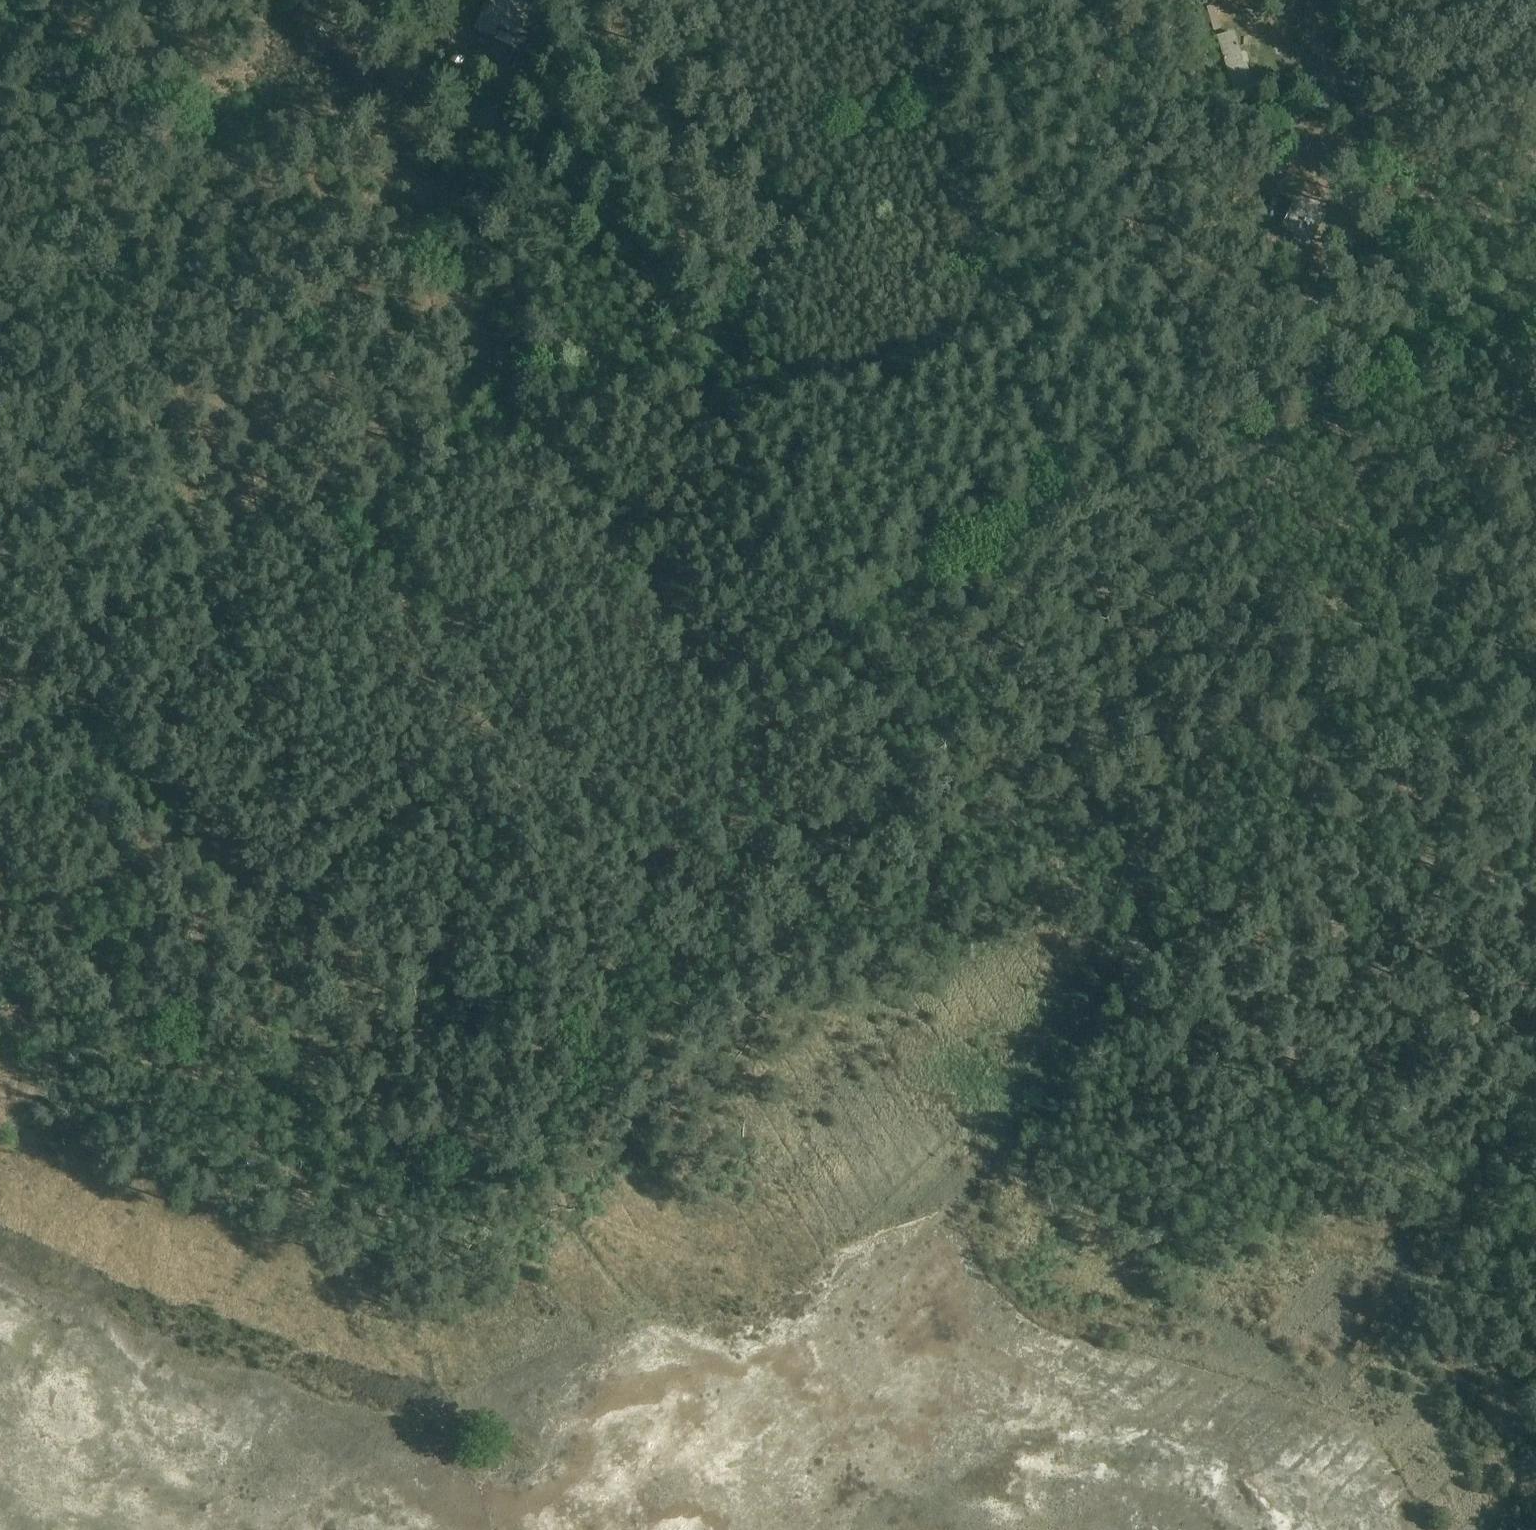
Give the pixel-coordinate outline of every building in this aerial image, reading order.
[(532,3),(525,0),(491,0),(478,30),(494,37),(499,27),(518,35),(532,3)] [(1250,85),(1235,38),(1221,42),(1235,90),(1250,85)] [(464,61),(453,55),(448,66),(458,72),(464,61)] [(1295,202),(1286,220),(1314,235),(1324,217),(1295,202)]
